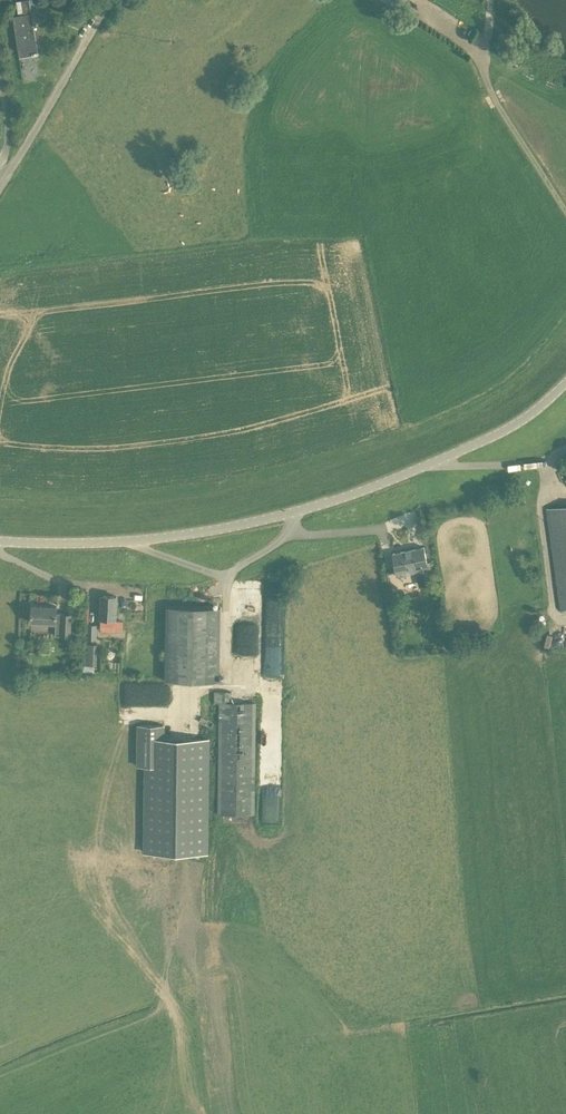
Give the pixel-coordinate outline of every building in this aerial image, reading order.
[(13,15),(20,56),(38,53),(30,0),(21,0),(16,1),(18,14),(13,15)] [(394,8),(399,0),(381,0),(394,8)] [(565,609),(565,505),(546,508),(560,610),(565,609)] [(417,564),(422,584),(436,581),(431,561),(427,562),(424,544),(392,551),(396,568),(417,564)] [(115,618),(117,596),(102,595),(101,617),(115,618)] [(32,621),(62,622),(62,634),(71,635),(72,613),(57,612),(57,606),(32,604),(32,621)] [(221,606),(167,605),(166,679),(220,680),(221,606)] [(123,621),(100,619),(100,631),(105,630),(115,630),(123,630),(123,621)] [(97,624),(87,624),(87,639),(96,639),(97,639),(97,624)] [(97,642),(87,642),(87,662),(96,663),(97,642)] [(219,690),(218,814),(254,815),(256,702),(232,702),(232,690),(219,690)] [(163,737),(163,724),(139,724),(138,765),(146,765),(145,852),(207,852),(208,738),(163,737)]
